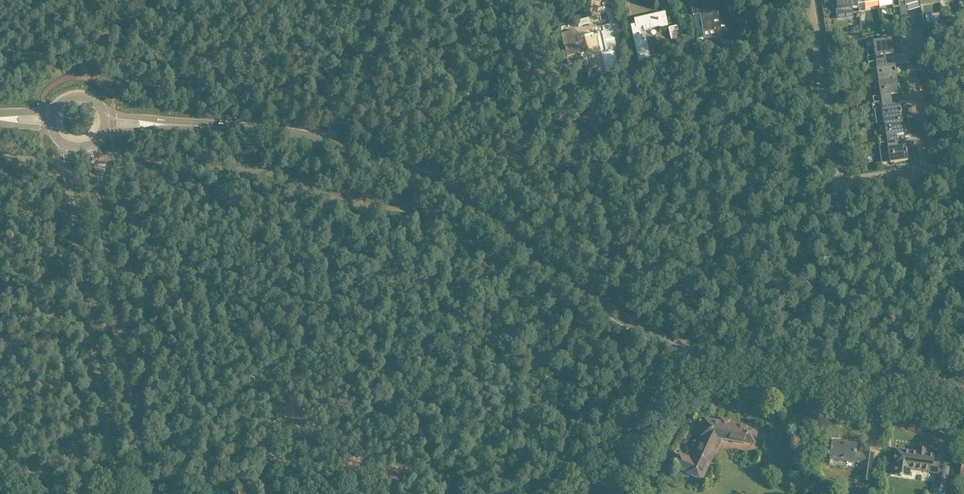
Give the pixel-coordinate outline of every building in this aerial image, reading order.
[(691,3),(693,15),(700,14),(703,27),(703,30),(713,28),(714,35),(722,34),(724,41),(733,40),(735,52),(743,50),(740,34),(732,35),(731,29),(730,25),(727,5),(726,0),(715,0),(715,1),(710,2),(709,0),(691,3)] [(836,7),(837,15),(838,20),(854,17),(854,13),(860,12),(858,0),(838,0),(838,6),(836,7)] [(860,12),(866,11),(865,3),(879,1),(879,0),(858,0),(860,12)] [(632,27),(631,27),(633,35),(639,62),(651,60),(644,30),(659,27),(668,25),(667,22),(665,12),(634,19),(635,24),(636,26),(632,27)] [(576,30),(560,34),(563,47),(565,47),(567,57),(580,54),(585,53),(585,55),(586,55),(593,53),(593,54),(597,53),(597,52),(601,52),(602,57),(603,57),(604,64),(605,68),(606,71),(605,71),(606,72),(620,69),(615,48),(616,48),(617,48),(615,39),(615,37),(612,38),(612,36),(614,35),(613,28),(611,23),(610,23),(603,25),(603,24),(602,25),(595,26),(596,32),(596,33),(593,33),(590,34),(586,35),(586,34),(583,35),(579,36),(577,37),(577,35),(577,34),(576,30)] [(671,40),(682,38),(679,26),(668,28),(671,40)] [(876,49),(867,50),(868,57),(869,63),(887,61),(886,55),(894,54),(892,39),(888,40),(882,41),(875,42),(876,49)] [(887,61),(869,63),(870,69),(874,69),(876,83),(880,82),(897,80),(896,73),(897,73),(897,70),(896,70),(895,65),(888,67),(887,61)] [(882,96),(874,97),(875,103),(890,101),(893,101),(892,95),(899,94),(897,80),(880,82),(882,96)] [(890,101),(875,103),(875,104),(876,110),(875,110),(877,124),(878,123),(886,122),(903,120),(902,113),(903,113),(902,110),(901,110),(901,106),(894,107),(893,101),(890,101)] [(888,136),(879,137),(879,140),(880,144),(888,143),(895,142),(898,141),(897,135),(905,134),(903,120),(886,122),(887,130),(888,136)] [(888,143),(880,144),(881,150),(883,150),(883,157),(890,156),(891,162),(891,163),(909,161),(907,153),(908,153),(908,150),(907,150),(907,146),(899,147),(898,141),(895,142),(888,143)] [(729,424),(730,421),(720,419),(720,423),(705,420),(702,435),(704,436),(693,460),(680,454),(671,473),(687,480),(690,474),(699,478),(703,469),(718,438),(754,444),(755,439),(756,429),(729,424)] [(866,455),(856,453),(857,445),(834,441),(831,458),(855,462),(855,461),(865,462),(863,479),(874,481),(877,454),(866,453),(866,455)] [(950,470),(939,468),(939,465),(934,464),(935,456),(896,450),(893,468),(896,468),(895,475),(911,477),(913,469),(937,472),(934,490),(947,491),(950,470)]
